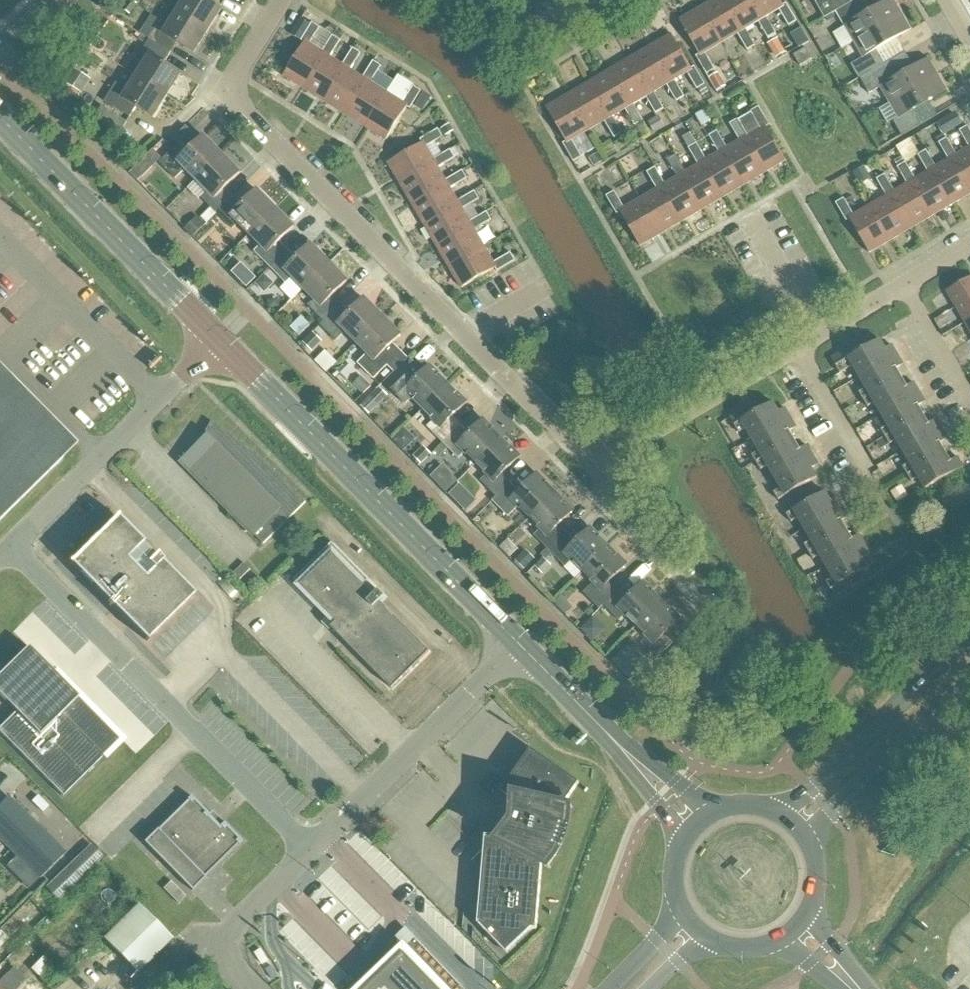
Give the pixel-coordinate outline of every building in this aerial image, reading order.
[(137,5),(129,0),(128,0),(122,10),(131,16),(137,5)] [(206,0),(186,0),(178,13),(208,32),(222,10),(206,0)] [(746,29),(742,32),(724,0),(717,0),(701,9),(722,44),(738,34),(748,51),(756,47),(746,29)] [(767,17),(763,20),(752,0),(724,0),(742,32),(746,29),(759,22),(769,39),(777,34),(767,17)] [(798,22),(787,4),(783,6),(780,0),(752,0),(763,20),(767,17),(779,10),(789,27),(798,22)] [(815,4),(824,20),(835,13),(853,3),(852,0),(821,0),(815,4)] [(894,0),(889,0),(880,6),(862,16),(853,3),(835,13),(844,27),(834,33),(843,49),(854,43),(902,14),(894,0)] [(706,53),(722,44),(701,9),(680,22),(700,55),(697,57),(707,75),(716,70),(706,53)] [(194,54),(208,32),(178,13),(169,26),(162,21),(150,40),(171,54),(177,43),(194,54)] [(877,51),(912,30),(902,14),(854,43),(862,58),(851,65),(859,79),(885,65),(877,51)] [(301,19),(291,35),(301,41),(311,26),(301,19)] [(326,55),(323,53),(310,45),(321,29),(313,23),(302,41),(305,43),(284,76),(305,89),(326,55)] [(791,35),(799,48),(808,42),(800,29),(791,35)] [(337,31),(333,36),(341,41),(345,36),(337,31)] [(106,58),(115,44),(100,35),(91,48),(106,58)] [(347,68),(343,66),(331,58),(341,41),(333,36),(323,53),(326,55),(305,89),(326,102),(347,68)] [(706,86),(695,67),(692,69),(672,36),(651,48),(671,83),(675,80),(688,73),(698,90),(702,88),(706,86)] [(165,64),(171,54),(150,40),(138,59),(146,64),(137,77),(168,96),(182,74),(165,64)] [(776,58),(785,53),(778,40),(768,45),(776,58)] [(685,98),(675,80),(671,83),(651,48),(630,60),(651,95),(655,93),(667,85),(677,102),(685,98)] [(367,81),(363,79),(351,71),(362,54),(354,49),(343,66),(347,68),(326,102),(346,115),(367,81)] [(800,67),(813,60),(806,49),(794,56),(800,67)] [(889,104),(938,75),(928,59),(879,87),(889,104)] [(665,110),(655,93),(651,95),(630,60),(610,72),(630,107),(634,105),(646,97),(656,115),(665,110)] [(366,128),(387,94),(371,84),(382,67),(374,62),(363,79),(367,81),(346,115),(366,128)] [(865,91),(891,76),(885,65),(860,80),(865,91)] [(82,94),(91,80),(74,69),(65,84),(82,94)] [(644,122),(634,105),(630,107),(610,72),(589,85),(609,119),(613,117),(626,109),(636,127),(644,122)] [(717,91),(726,86),(718,73),(709,78),(717,91)] [(899,120),(947,91),(938,75),(889,104),(899,120)] [(154,118),(168,96),(137,77),(129,91),(117,83),(105,102),(131,118),(137,108),(154,118)] [(623,134),(613,117),(609,119),(589,85),(568,97),(589,131),(605,122),(615,139),(623,134)] [(411,110),(422,92),(414,87),(403,104),(387,94),(366,128),(387,141),(408,108),(411,110)] [(424,112),(432,98),(424,93),(415,107),(424,112)] [(572,141),(589,131),(568,97),(547,109),(567,143),(563,145),(574,163),(582,158),(572,141)] [(786,161),(767,128),(770,126),(759,108),(738,120),(749,137),(745,139),(765,174),(786,161)] [(965,122),(958,110),(941,120),(948,132),(965,122)] [(659,118),(650,123),(655,131),(664,126),(659,118)] [(745,139),(749,137),(738,120),(730,125),(740,142),(728,149),(724,151),(744,186),(765,174),(745,139)] [(907,134),(920,127),(916,121),(903,128),(907,134)] [(709,135),(716,131),(711,123),(705,127),(709,135)] [(446,137),(454,132),(450,125),(442,130),(446,137)] [(957,156),(954,158),(969,187),(969,130),(968,127),(960,132),(969,149),(957,156)] [(389,163),(402,185),(436,164),(434,161),(426,148),(444,138),(439,130),(421,141),(423,144),(389,163)] [(724,151),(728,149),(718,132),(710,137),(720,154),(707,161),(703,164),(724,198),(744,186),(724,151)] [(684,139),(689,149),(697,144),(691,134),(684,139)] [(197,181),(223,155),(205,137),(187,155),(178,146),(160,164),(176,180),(186,170),(197,181)] [(957,156),(947,139),(939,144),(949,161),(937,168),(933,171),(953,205),(969,195),(969,187),(954,158),(957,156)] [(703,164),(707,161),(697,144),(689,149),(699,166),(687,173),(683,176),(703,210),(724,198),(703,164)] [(142,179),(162,159),(153,150),(134,170),(142,179)] [(451,150),(434,161),(436,164),(402,185),(414,205),(448,185),(446,181),(439,169),(456,159),(451,150)] [(933,171),(937,168),(927,151),(918,156),(928,173),(916,180),(912,183),(932,217),(953,205),(933,171)] [(599,154),(591,159),(595,166),(603,162),(599,154)] [(241,174),(223,155),(197,181),(208,192),(202,198),(218,214),(235,197),(227,188),(241,174)] [(683,176),(687,173),(676,156),(668,161),(678,178),(666,186),(662,188),(682,222),(703,210),(683,176)] [(912,183),(916,180),(906,163),(898,168),(908,185),(895,193),(891,195),(912,229),(932,217),(912,183)] [(662,188),(666,186),(656,168),(647,173),(658,190),(641,200),(661,234),(682,222),(662,188)] [(463,171),(446,181),(448,185),(414,205),(426,226),(460,206),(458,202),(451,190),(468,180),(463,171)] [(891,195),(895,193),(885,175),(877,180),(887,197),(871,207),(891,241),(912,229),(891,195)] [(661,234),(641,200),(631,183),(620,189),(624,195),(618,198),(615,192),(607,197),(617,215),(621,213),(640,247),(661,234)] [(251,235),(276,210),(258,191),(244,205),(235,197),(218,214),(233,230),(240,224),(251,235)] [(475,192),(458,202),(460,206),(426,226),(438,247),(472,227),(470,223),(463,210),(480,200),(475,192)] [(891,241),(871,207),(855,216),(844,199),(836,204),(847,222),(850,220),(870,254),(891,241)] [(294,228),(276,210),(251,235),(262,246),(255,252),(271,268),(289,251),(280,242),(294,228)] [(487,213),(470,223),(472,227),(438,247),(450,267),(484,247),(475,231),(492,221),(487,213)] [(192,239),(206,225),(198,217),(184,230),(192,239)] [(304,289),(330,264),(311,245),(297,259),(289,251),(271,268),(287,284),(293,278),(304,289)] [(494,264),(484,247),(450,267),(462,289),(496,269),(498,272),(516,262),(511,254),(494,264)] [(348,282),(330,264),(304,289),(315,300),(309,306),(324,322),(342,305),(334,296),(348,282)] [(243,282),(247,287),(256,279),(251,274),(243,282)] [(265,294),(274,284),(265,275),(256,285),(265,294)] [(956,308),(969,300),(969,279),(947,292),(956,308)] [(362,339),(383,318),(365,299),(351,313),(342,305),(324,322),(321,326),(337,342),(351,328),(362,339)] [(269,309),(280,308),(279,300),(268,301),(269,309)] [(956,308),(965,324),(969,321),(969,300),(956,308)] [(401,336),(383,318),(362,339),(373,350),(359,364),(374,380),(388,366),(395,373),(409,360),(401,351),(397,355),(390,347),(401,336)] [(301,340),(310,330),(300,320),(290,330),(301,340)] [(313,353),(323,342),(313,333),(303,343),(313,353)] [(874,344),(870,337),(864,341),(868,348),(874,344)] [(860,378),(898,356),(892,346),(886,350),(880,341),(874,344),(868,348),(861,352),(855,356),(848,359),(842,363),(836,366),(841,375),(854,367),(860,378)] [(868,348),(864,341),(857,345),(861,352),(868,348)] [(861,352),(857,345),(851,349),(855,356),(861,352)] [(855,356),(851,349),(844,353),(848,359),(855,356)] [(848,359),(844,353),(838,356),(842,363),(848,359)] [(842,363),(838,356),(832,360),(836,366),(842,363)] [(904,366),(898,356),(860,378),(867,389),(860,393),(864,401),(902,379),(897,370),(904,366)] [(423,410),(449,385),(431,366),(424,373),(410,358),(409,360),(395,373),(385,384),(406,405),(412,399),(423,410)] [(907,388),(902,379),(864,401),(869,409),(876,404),(882,416),(920,394),(914,384),(907,388)] [(365,380),(357,388),(363,395),(372,387),(365,380)] [(467,403),(449,385),(423,410),(434,421),(428,427),(444,443),(462,426),(453,417),(467,403)] [(925,403),(920,394),(882,416),(889,427),(882,431),(886,438),(924,416),(919,407),(925,403)] [(0,396),(0,521),(63,459),(0,396)] [(774,403),(761,410),(755,414),(748,418),(742,422),(735,426),(740,434),(746,430),(753,441),(791,419),(785,409),(779,413),(774,403)] [(761,410),(757,403),(750,407),(755,414),(761,410)] [(755,414),(750,407),(744,411),(748,418),(755,414)] [(748,418),(744,411),(737,415),(742,422),(748,418)] [(737,415),(731,419),(735,426),(742,422),(737,415)] [(930,425),(924,416),(886,438),(890,446),(898,442),(904,453),(941,431),(936,421),(930,425)] [(797,428),(791,419),(753,441),(760,452),(753,456),(757,464),(796,441),(790,432),(797,428)] [(477,464),(502,439),(484,421),(470,435),(462,426),(444,443),(459,459),(466,453),(477,464)] [(307,503),(276,472),(264,461),(252,450),(239,440),(226,431),(212,423),(197,449),(206,458),(192,472),(264,545),(307,503)] [(404,451),(415,440),(404,429),(393,440),(404,451)] [(947,440),(941,431),(904,453),(911,464),(903,468),(908,476),(946,453),(941,444),(947,440)] [(521,458),(502,439),(477,464),(488,475),(481,482),(497,497),(511,484),(515,480),(506,472),(521,458)] [(775,478),(813,456),(807,446),(801,450),(796,441),(757,464),(762,471),(769,467),(775,478)] [(421,465),(431,455),(424,447),(414,457),(421,465)] [(951,462),(946,453),(908,476),(912,483),(919,479),(926,490),(964,468),(958,458),(951,462)] [(819,465),(813,456),(775,478),(782,489),(775,493),(779,501),(817,478),(812,469),(819,465)] [(530,518),(556,493),(538,475),(520,492),(511,484),(497,497),(493,501),(509,517),(519,507),(530,518)] [(468,502),(452,489),(446,497),(461,510),(468,502)] [(568,534),(560,526),(574,512),(556,493),(530,518),(541,530),(535,536),(550,552),(568,534)] [(826,493),(787,515),(792,523),(799,519),(806,530),(843,508),(837,498),(831,502),(826,493)] [(849,518),(843,508),(806,530),(812,541),(805,545),(809,553),(848,530),(842,521),(849,518)] [(117,517),(101,533),(70,564),(147,642),(194,595),(162,563),(163,562),(157,555),(156,556),(154,558),(142,545),(144,544),(117,517)] [(584,572),(609,547),(591,529),(577,543),(568,534),(550,552),(566,568),(573,561),(584,572)] [(853,539),(848,530),(809,553),(814,560),(821,556),(828,568),(865,546),(859,536),(853,539)] [(333,543),(295,581),(337,623),(332,628),(393,690),(430,653),(381,603),(386,598),(380,592),(375,597),(364,586),(370,581),(333,543)] [(871,555),(865,546),(828,568),(834,578),(827,582),(831,591),(838,587),(845,583),(851,579),(858,575),(870,568),(864,558),(871,555)] [(609,583),(627,566),(609,547),(584,572),(594,583),(584,594),(600,610),(604,606),(618,592),(609,583)] [(525,570),(535,560),(526,550),(516,561),(525,570)] [(238,582),(250,570),(244,564),(232,576),(238,582)] [(862,582),(858,575),(851,579),(855,586),(862,582)] [(855,586),(851,579),(845,583),(848,590),(855,586)] [(662,601),(644,583),(630,597),(621,588),(618,592),(604,606),(620,622),(626,615),(637,627),(662,601)] [(848,590),(845,583),(838,587),(842,593),(848,590)] [(842,593),(838,587),(831,591),(835,597),(842,593)] [(666,634),(681,620),(662,601),(637,627),(648,638),(641,644),(657,659),(674,642),(666,634)] [(591,636),(600,627),(594,621),(585,630),(591,636)] [(0,728),(0,734),(62,797),(103,757),(106,760),(108,758),(106,755),(121,740),(77,695),(76,696),(56,675),(59,672),(56,670),(53,673),(27,647),(0,674),(0,697),(15,713),(0,728)] [(638,684),(648,672),(639,664),(629,676),(638,684)] [(486,836),(478,925),(480,925),(507,955),(532,929),(537,930),(542,866),(550,870),(556,867),(561,864),(565,860),(569,855),(573,849),(575,844),(577,838),(578,832),(578,825),(577,819),(576,813),(573,807),(564,806),(580,783),(532,750),(519,767),(515,764),(506,776),(511,780),(502,792),(513,800),(513,821),(499,837),(486,836)] [(219,829),(208,817),(209,816),(191,797),(187,800),(187,801),(158,830),(157,830),(144,843),(191,892),(205,878),(204,878),(237,845),(238,846),(242,842),(223,823),(219,827),(220,828),(219,829)] [(6,799),(0,805),(0,838),(18,856),(41,878),(63,855),(6,799)] [(89,845),(49,886),(61,898),(102,857),(89,845)] [(185,897),(170,882),(162,890),(177,904),(185,897)] [(138,974),(172,940),(137,905),(103,939),(138,974)] [(9,939),(1,931),(0,932),(0,948),(9,939)] [(405,951),(367,988),(442,988),(405,951)] [(65,970),(47,953),(31,970),(49,987),(65,970)] [(4,979),(0,983),(0,988),(19,988),(26,981),(14,968),(4,979)]
